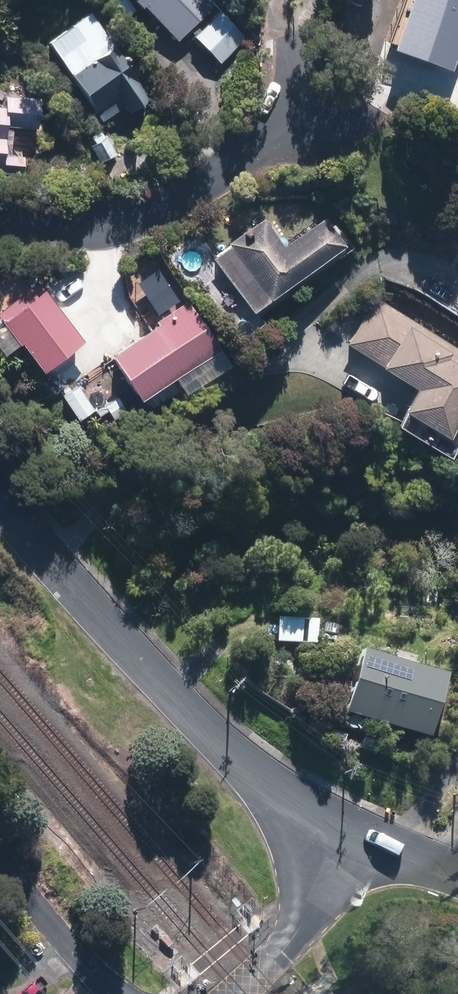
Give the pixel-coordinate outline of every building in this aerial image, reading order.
[(180,43),(218,4),(213,0),(135,0),(180,43)] [(447,66),(455,43),(457,44),(457,0),(406,0),(389,45),(447,66)] [(193,40),(220,66),(246,39),(219,13),(193,40)] [(73,80),(104,124),(126,109),(130,115),(151,100),(116,49),(73,80)] [(26,176),(27,159),(14,158),(15,129),(39,131),(41,100),(6,99),(6,111),(0,111),(0,168),(3,169),(2,175),(26,176)] [(406,164),(435,199),(446,190),(417,154),(406,164)] [(227,241),(266,295),(342,243),(323,216),(282,245),(262,217),(227,241)] [(440,428),(457,400),(457,347),(373,296),(344,342),(413,384),(401,405),(440,428)] [(111,352),(139,396),(217,346),(188,300),(157,320),(159,322),(111,352)] [(45,324),(78,370),(108,349),(75,302),(45,324)] [(370,734),(381,738),(383,731),(404,737),(412,708),(442,717),(448,698),(378,677),(387,645),(367,639),(343,720),(372,728),(370,734)]
